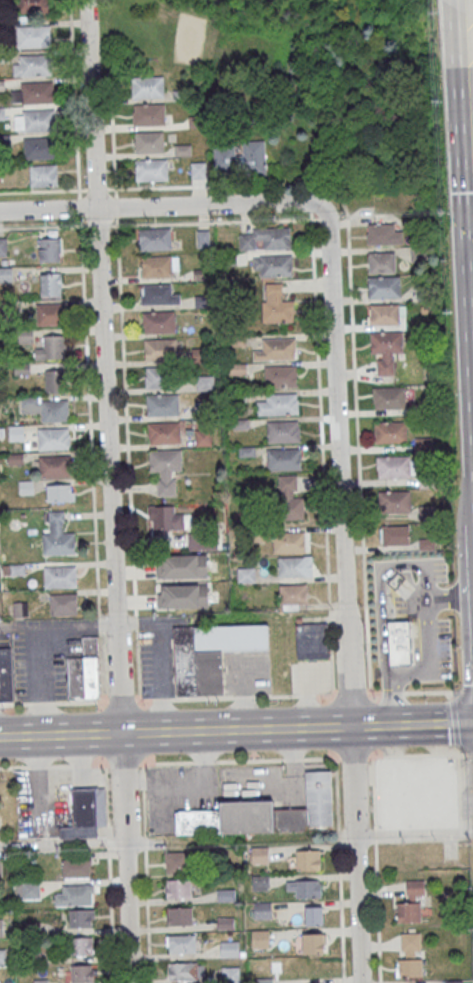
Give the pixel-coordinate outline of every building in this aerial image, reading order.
[(16,12),(48,12),(48,0),(16,0),(16,12)] [(49,47),(49,25),(16,25),(16,47),(49,47)] [(51,76),(51,54),(13,54),(13,76),(51,76)] [(131,76),(163,75),(163,96),(132,97),(131,76)] [(52,82),(20,82),(20,89),(12,89),(12,104),(52,104),(52,82)] [(133,104),(164,103),(165,124),(133,124),(133,104)] [(54,131),(54,110),(14,110),(14,131),(54,131)] [(134,132),(164,131),(164,152),(135,153),(134,132)] [(54,138),(23,138),(23,159),(54,159),(54,138)] [(214,145),(214,173),(266,173),(266,140),(241,140),(241,145),(214,145)] [(174,145),(191,144),(191,156),(174,156),(174,145)] [(135,159),(166,158),(167,179),(135,180),(135,159)] [(57,165),(29,165),(29,186),(57,186),(57,165)] [(367,245),(402,245),(402,224),(367,224),(367,245)] [(290,227),(249,227),(249,234),(239,234),(239,249),(290,249),(290,227)] [(139,229),(171,228),(171,249),(139,250),(139,229)] [(209,230),(198,230),(198,247),(209,247),(209,230)] [(60,238),(38,238),(38,262),(60,262),(60,238)] [(396,252),(369,252),(369,273),(396,273),(396,252)] [(260,255),(292,254),(292,275),(260,276),(260,255)] [(141,256),(173,255),(173,276),(141,277),(141,256)] [(40,297),(61,297),(61,273),(40,273),(40,297)] [(368,277),(400,276),(400,297),(369,298),(368,277)] [(142,284),(173,283),(174,304),(142,305),(142,284)] [(262,301),(294,301),(294,322),(263,322),(262,301)] [(36,325),(60,325),(60,303),(36,303),(36,325)] [(369,304),(401,303),(401,324),(370,325),(369,304)] [(142,312),(174,311),(175,332),(143,333),(142,312)] [(370,332),(402,332),(402,353),(370,353),(370,332)] [(35,359),(65,359),(65,336),(43,336),(43,347),(35,347),(35,359)] [(145,339),(176,338),(177,359),(145,360),(145,339)] [(262,339),(293,338),(294,359),(262,360),(262,339)] [(264,366),(296,365),(296,386),(265,387),(264,366)] [(147,367),(179,366),(179,387),(147,388),(147,367)] [(45,369),(45,392),(64,392),(64,369),(45,369)] [(197,375),(197,390),(213,390),(213,375),(197,375)] [(373,387),(405,387),(405,408),(373,408),(373,387)] [(146,394),(178,393),(179,414),(147,415),(146,394)] [(266,393),(298,393),(298,414),(267,415),(266,393)] [(68,398),(21,398),(21,414),(41,413),(41,422),(68,421),(68,398)] [(149,422),(180,421),(181,442),(149,443),(149,422)] [(267,421),(298,421),(299,442),(267,442),(267,421)] [(374,422),(406,421),(407,442),(375,443),(374,422)] [(9,441),(24,441),(24,426),(9,426),(9,441)] [(70,449),(70,428),(38,428),(38,449),(70,449)] [(211,429),(195,429),(195,446),(211,446),(211,429)] [(150,449),(181,448),(182,470),(150,470),(150,449)] [(267,449),(298,448),(299,469),(267,470),(267,449)] [(39,456),(39,477),(70,477),(70,456),(39,456)] [(376,456),(408,456),(409,477),(377,477),(376,456)] [(309,493),(309,476),(279,476),(279,493),(309,493)] [(68,485),(46,485),(46,501),(68,501),(68,485)] [(378,491),(410,490),(411,511),(379,512),(378,491)] [(303,501),(274,501),(274,519),(303,519),(303,501)] [(175,506),(152,506),(152,530),(192,530),(192,513),(175,513),(175,506)] [(380,526),(380,546),(410,546),(410,526),(380,526)] [(273,532),(304,531),(305,552),(273,553),(273,532)] [(42,533),(74,532),(74,553),(42,554),(42,533)] [(218,550),(218,536),(188,536),(188,550),(218,550)] [(278,556),(307,555),(307,576),(279,577),(278,556)] [(208,556),(161,556),(161,578),(208,578),(208,556)] [(44,566),(75,566),(76,587),(44,587),(44,566)] [(237,583),(255,583),(255,567),(237,567),(237,583)] [(412,586),(401,582),(397,592),(408,597),(412,586)] [(279,584),(307,584),(308,604),(279,605),(279,584)] [(209,608),(209,586),(158,586),(158,608),(209,608)] [(77,593),(49,593),(49,615),(77,615),(77,593)] [(329,623),(295,623),(296,661),(329,661),(329,623)] [(389,624),(408,623),(409,655),(407,655),(408,666),(390,666),(389,624)] [(172,627),(191,625),(195,625),(268,624),(269,650),(223,651),(225,694),(175,696),(173,641),(172,627)] [(82,636),(97,636),(99,694),(96,698),(69,700),(67,657),(83,656),(82,636)] [(13,701),(0,702),(0,647),(10,647),(13,701)] [(219,801),(219,810),(220,833),(332,830),(330,770),(318,770),(305,771),(306,807),(274,809),(273,800),(219,801)] [(97,837),(96,826),(106,826),(105,788),(73,789),(74,826),(59,827),(59,838),(97,837)] [(251,847),(251,863),(268,863),(268,847),(251,847)] [(320,850),(296,850),(296,870),(320,870),(320,850)] [(165,873),(189,873),(189,852),(165,852),(165,873)] [(62,877),(90,877),(90,860),(62,860),(62,877)] [(269,890),(269,876),(252,876),(252,890),(269,890)] [(191,898),(191,879),(166,879),(166,898),(191,898)] [(295,898),(323,898),(323,880),(285,880),(285,891),(295,891),(295,898)] [(397,923),(424,922),(424,880),(406,881),(407,902),(397,902),(397,923)] [(54,893),(54,905),(93,905),(93,885),(60,885),(60,893),(54,893)] [(235,901),(235,890),(218,890),(218,901),(235,901)] [(271,918),(271,902),(254,902),(254,918),(271,918)] [(194,907),(167,907),(167,926),(194,926),(194,907)] [(324,907),(305,907),(305,925),(324,925),(324,907)] [(68,927),(94,927),(94,909),(68,909),(68,927)] [(269,948),(269,930),(252,930),(252,948),(269,948)] [(326,954),(326,933),(301,933),(301,954),(326,954)] [(422,933),(401,933),(401,959),(396,959),(396,976),(422,976),(422,933)] [(166,935),(166,953),(197,953),(197,935),(166,935)] [(69,956),(93,956),(93,937),(69,937),(69,956)] [(238,941),(221,941),(221,957),(238,957),(238,941)] [(169,962),(169,981),(202,981),(202,962),(169,962)] [(70,982),(95,982),(95,965),(70,965),(70,982)] [(239,966),(221,966),(221,982),(239,982),(239,966)]
